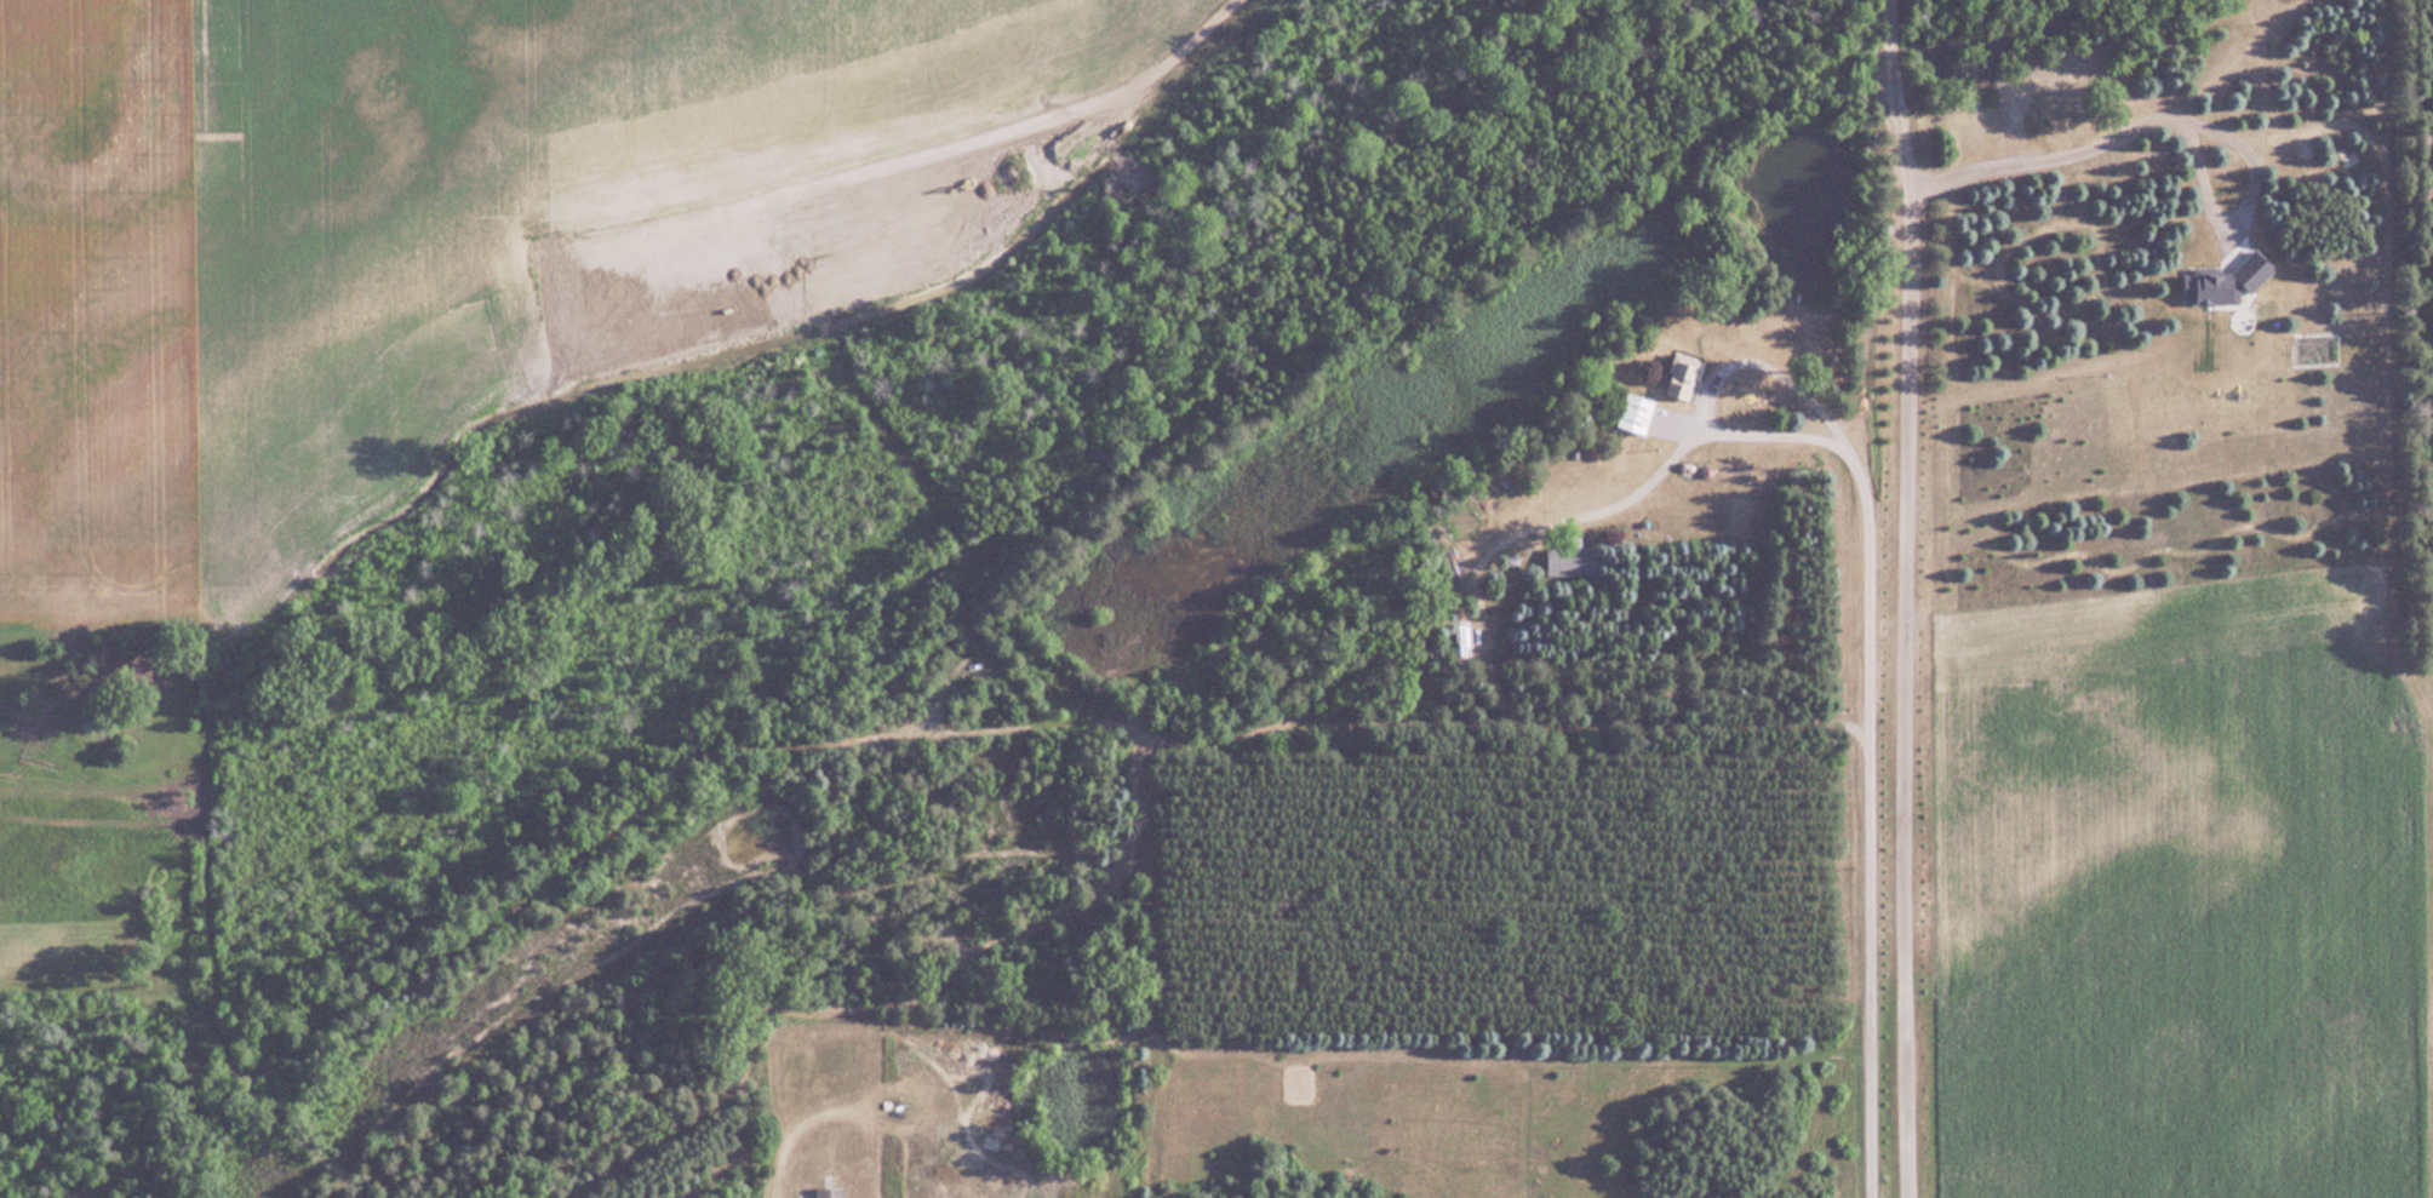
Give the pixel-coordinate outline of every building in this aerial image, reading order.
[(1662,392),(1690,401),(1703,361),(1674,352),(1662,392)] [(1656,401),(1625,393),(1617,426),(1648,434),(1656,401)] [(1545,547),(1545,575),(1594,575),(1594,547),(1545,547)] [(815,1188),(815,1197),(843,1197),(843,1188),(815,1188)]
